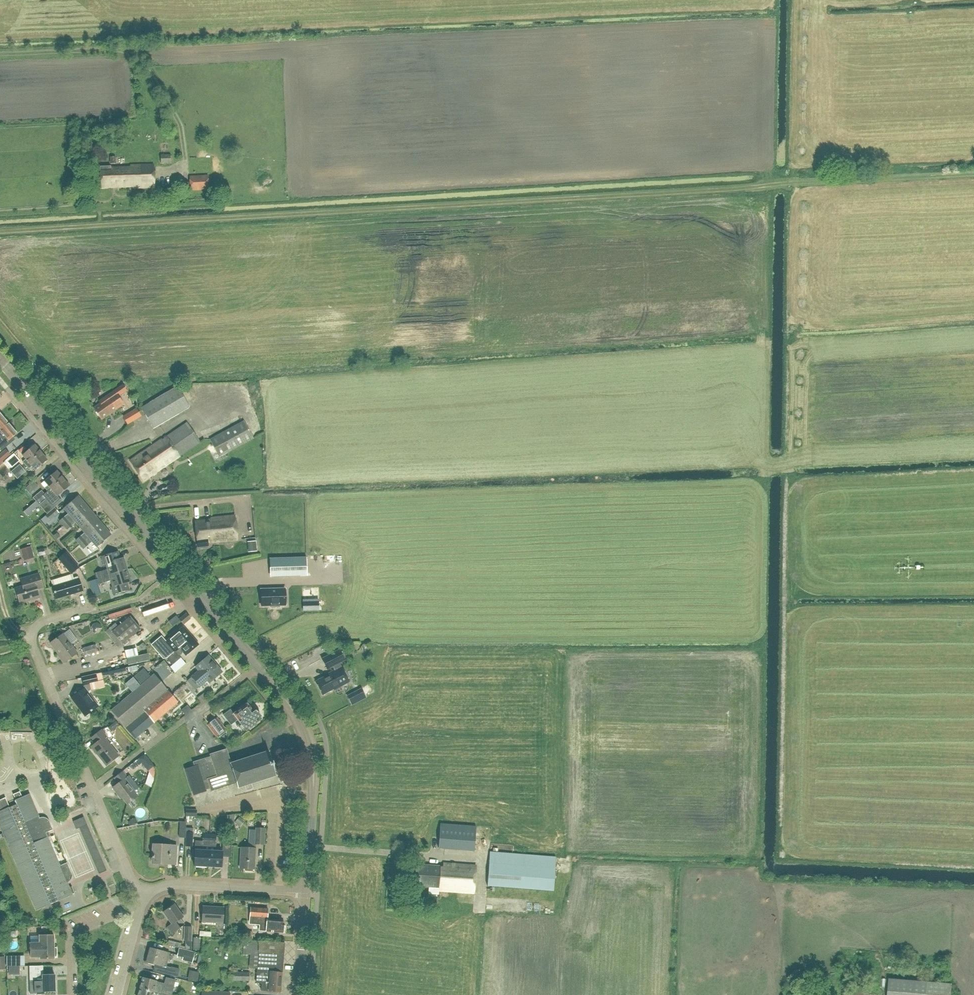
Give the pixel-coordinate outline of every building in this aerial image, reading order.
[(160,164),(171,164),(170,156),(160,156),(160,164)] [(153,187),(153,165),(130,166),(130,167),(110,168),(110,166),(100,166),(101,187),(133,186),(133,188),(153,187)] [(93,408),(101,419),(123,403),(117,396),(125,389),(121,384),(99,401),(100,403),(93,408)] [(153,429),(189,408),(177,386),(141,407),(153,429)] [(132,422),(141,416),(136,410),(128,415),(132,422)] [(219,457),(253,438),(243,420),(209,439),(219,457)] [(0,450),(12,440),(11,438),(17,433),(8,422),(0,429),(0,450)] [(143,480),(200,442),(187,422),(144,451),(130,460),(143,480)] [(25,465),(40,452),(34,445),(21,455),(25,459),(22,462),(25,465)] [(9,455),(5,450),(0,454),(0,463),(2,461),(9,455)] [(40,452),(25,465),(28,469),(31,467),(35,471),(47,460),(40,452)] [(13,475),(22,468),(19,464),(10,472),(13,475)] [(22,468),(13,475),(17,479),(25,471),(22,468)] [(44,481),(48,485),(44,488),(47,491),(62,478),(56,471),(44,481)] [(57,496),(69,486),(62,478),(47,491),(44,494),(35,501),(36,501),(38,505),(45,499),(51,506),(60,499),(57,496)] [(41,490),(32,497),(35,501),(44,494),(41,490)] [(63,525),(86,505),(78,495),(63,508),(67,513),(59,520),(63,525)] [(35,501),(27,508),(30,512),(38,505),(36,501),(35,501)] [(79,527),(94,515),(86,505),(63,525),(67,529),(75,522),(79,527)] [(49,521),(59,513),(54,507),(45,515),(49,521)] [(79,544),(102,525),(94,515),(79,527),(83,532),(75,540),(79,544)] [(197,540),(198,547),(208,546),(208,542),(237,539),(235,515),(211,518),(211,519),(195,521),(197,540)] [(102,525),(79,544),(82,549),(91,541),(96,547),(110,535),(102,525)] [(31,547),(20,550),(23,561),(34,558),(31,547)] [(70,574),(79,567),(66,552),(57,559),(70,574)] [(97,578),(126,569),(123,557),(114,560),(113,553),(101,557),(103,564),(105,563),(107,569),(96,573),(97,578)] [(306,558),(270,559),(270,577),(307,576),(306,558)] [(130,581),(126,569),(97,578),(98,579),(99,584),(110,580),(112,586),(110,587),(113,594),(124,591),(128,589),(126,583),(130,581)] [(39,577),(39,576),(38,573),(20,579),(22,585),(14,588),(19,603),(39,597),(37,589),(43,588),(39,577)] [(78,578),(51,586),(55,599),(82,591),(78,578)] [(284,589),(261,589),(261,606),(270,606),(270,608),(279,607),(279,605),(285,605),(284,589)] [(145,607),(148,618),(171,611),(167,600),(145,607)] [(186,613),(179,619),(183,624),(190,618),(186,613)] [(108,628),(105,632),(117,646),(120,643),(121,644),(140,629),(130,616),(117,626),(115,623),(108,628)] [(70,641),(81,636),(76,624),(65,629),(70,641)] [(161,636),(151,645),(163,659),(166,658),(177,649),(178,648),(192,636),(183,626),(165,641),(161,636)] [(62,633),(49,643),(61,658),(60,659),(63,663),(76,653),(62,633)] [(177,649),(166,658),(172,665),(180,658),(178,655),(182,652),(186,656),(199,645),(192,636),(178,648),(179,649),(176,652),(175,652),(178,650),(177,649)] [(84,656),(96,652),(94,644),(82,648),(84,656)] [(349,681),(341,666),(340,663),(345,661),(339,649),(321,659),(327,670),(332,668),(334,670),(326,674),(326,675),(315,681),(322,695),(333,689),(333,690),(349,681)] [(150,655),(125,659),(126,665),(151,661),(150,655)] [(186,681),(190,686),(194,690),(199,686),(207,680),(209,683),(222,671),(208,655),(195,666),(198,670),(186,681)] [(124,667),(123,659),(100,662),(101,670),(124,667)] [(167,677),(173,671),(163,660),(157,665),(167,677)] [(154,673),(110,710),(134,739),(155,721),(178,702),(154,673)] [(83,688),(70,698),(85,717),(99,706),(88,692),(91,690),(89,683),(98,682),(96,674),(81,677),(83,688)] [(361,688),(346,696),(351,705),(366,698),(361,688)] [(230,709),(223,715),(226,720),(230,725),(237,719),(240,723),(236,726),(241,732),(244,730),(245,730),(261,718),(255,711),(253,712),(246,703),(233,713),(230,709)] [(216,718),(207,725),(216,736),(225,729),(216,718)] [(95,743),(91,746),(106,765),(118,755),(103,737),(105,735),(101,730),(91,737),(95,743)] [(268,750),(230,762),(226,749),(209,754),(210,756),(192,761),(194,766),(185,769),(193,794),(205,790),(210,788),(210,791),(236,783),(237,788),(245,786),(246,789),(251,787),(250,784),(276,775),(268,750)] [(144,754),(129,766),(132,770),(141,763),(154,779),(155,774),(155,771),(155,768),(154,766),(144,754)] [(122,772),(114,778),(118,783),(111,788),(118,796),(120,794),(127,804),(137,796),(124,779),(126,777),(122,772)] [(29,794),(14,800),(16,804),(14,805),(14,807),(0,813),(0,828),(34,910),(71,895),(71,894),(73,893),(71,887),(68,888),(66,883),(73,880),(66,862),(65,862),(65,863),(59,866),(44,831),(51,829),(52,829),(45,813),(38,817),(29,794)] [(72,821),(76,829),(79,828),(86,824),(83,817),(72,821)] [(239,817),(234,823),(238,826),(243,820),(239,817)] [(474,851),(476,826),(440,823),(438,848),(474,851)] [(193,828),(185,828),(184,838),(185,838),(185,846),(192,847),(193,832),(193,828)] [(263,844),(264,828),(255,828),(254,844),(263,844)] [(195,841),(194,866),(207,866),(208,850),(209,835),(203,835),(202,841),(195,841)] [(208,850),(207,866),(220,867),(221,851),(215,851),(216,836),(209,835),(208,850)] [(174,865),(175,845),(152,844),(151,863),(152,863),(152,862),(167,862),(167,864),(174,865)] [(241,847),(240,868),(244,869),(244,871),(251,871),(252,869),(254,869),(255,848),(241,847)] [(490,852),(487,886),(553,891),(556,857),(490,852)] [(421,887),(429,887),(438,888),(438,890),(474,893),(476,866),(442,863),(442,866),(424,865),(424,868),(416,867),(415,883),(421,883),(421,887)] [(163,912),(171,924),(167,927),(171,934),(184,925),(180,919),(182,917),(173,905),(163,912)] [(216,922),(215,925),(222,925),(223,907),(202,906),(201,921),(216,922)] [(250,923),(266,925),(265,931),(282,932),(282,931),(284,930),(284,927),(283,925),(283,921),(266,919),(267,909),(250,907),(249,917),(251,917),(250,923)] [(179,947),(179,948),(191,951),(191,941),(192,926),(184,926),(183,940),(185,941),(185,947),(180,945),(179,947)] [(55,947),(53,947),(53,935),(38,935),(39,943),(30,943),(30,951),(39,950),(39,958),(53,958),(53,956),(55,956),(55,947)] [(283,943),(259,941),(243,940),(242,954),(250,955),(249,968),(257,968),(256,982),(262,983),(261,991),(281,992),(283,943)] [(145,963),(154,965),(153,970),(169,975),(173,976),(175,969),(171,968),(166,966),(169,953),(150,947),(148,955),(147,955),(145,963)] [(179,948),(176,956),(182,958),(182,960),(192,963),(194,952),(191,951),(179,948)] [(25,963),(24,953),(9,954),(10,964),(25,963)] [(42,965),(29,965),(29,980),(36,980),(36,993),(43,993),(43,991),(54,991),(54,974),(42,975),(42,965)] [(228,972),(228,980),(248,981),(248,972),(228,972)] [(166,994),(171,994),(175,979),(165,977),(164,983),(142,977),(139,988),(166,994)] [(952,984),(889,979),(887,994),(951,994),(952,984)] [(868,987),(844,985),(843,994),(868,994),(868,987)]
